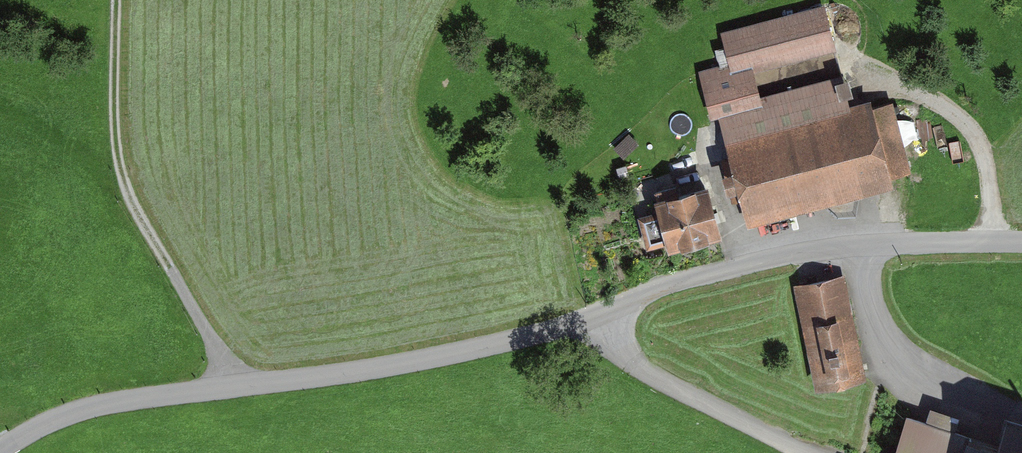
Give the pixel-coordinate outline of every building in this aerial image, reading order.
[(822,7),(720,34),(729,68),(754,62),(757,73),(834,53),(822,7)] [(747,227),(895,188),(872,101),(850,107),(843,80),(764,100),(757,73),(754,62),(729,68),(700,76),(712,118),(718,117),(747,227)] [(623,161),(639,145),(630,136),(614,152),(623,161)] [(661,253),(717,238),(704,189),(648,204),(652,219),(635,223),(642,250),(659,245),(661,253)] [(846,278),(791,288),(810,391),(865,381),(846,278)] [(931,408),(925,422),(906,415),(894,452),(1021,452),(940,427),(945,413),(931,408)]
